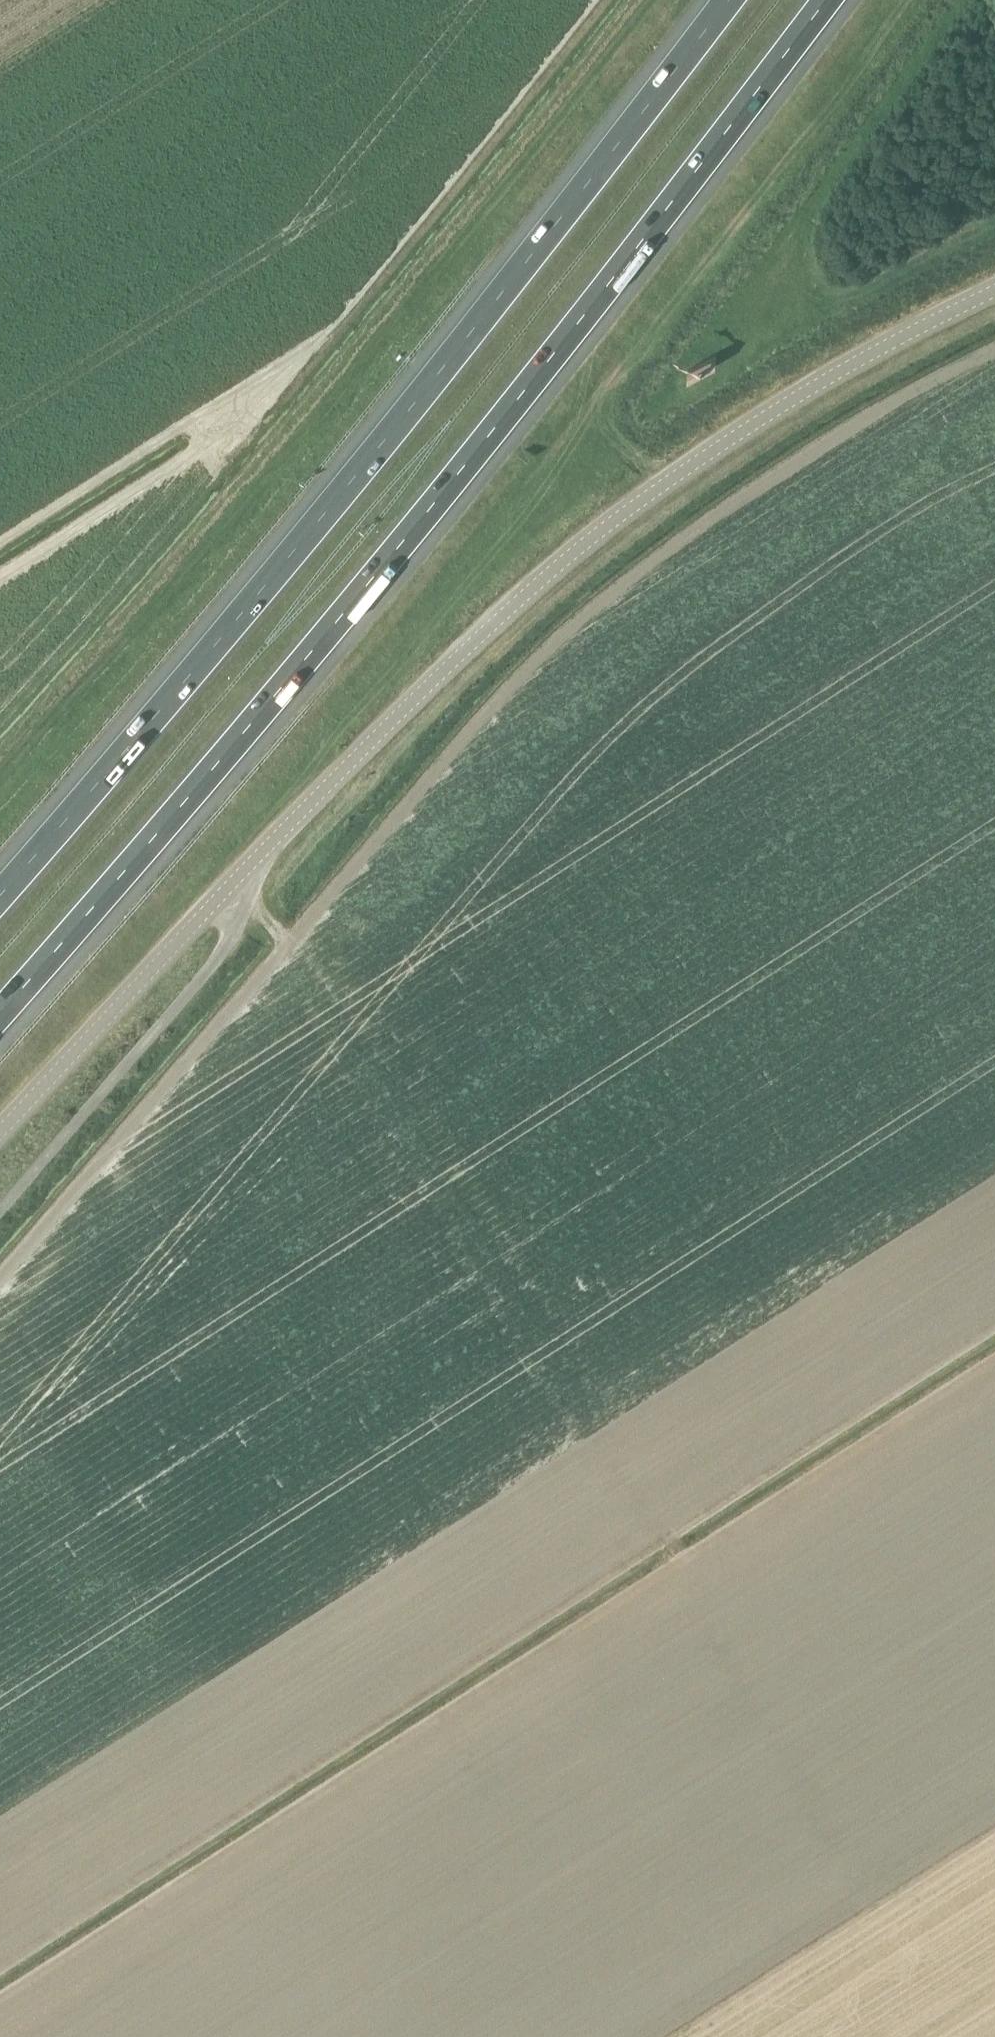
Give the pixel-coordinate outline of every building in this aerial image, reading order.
[(724,356),(695,368),(691,380),(722,367),(724,356)] [(327,2008),(335,1992),(326,1987),(317,2002),(327,2008)]
